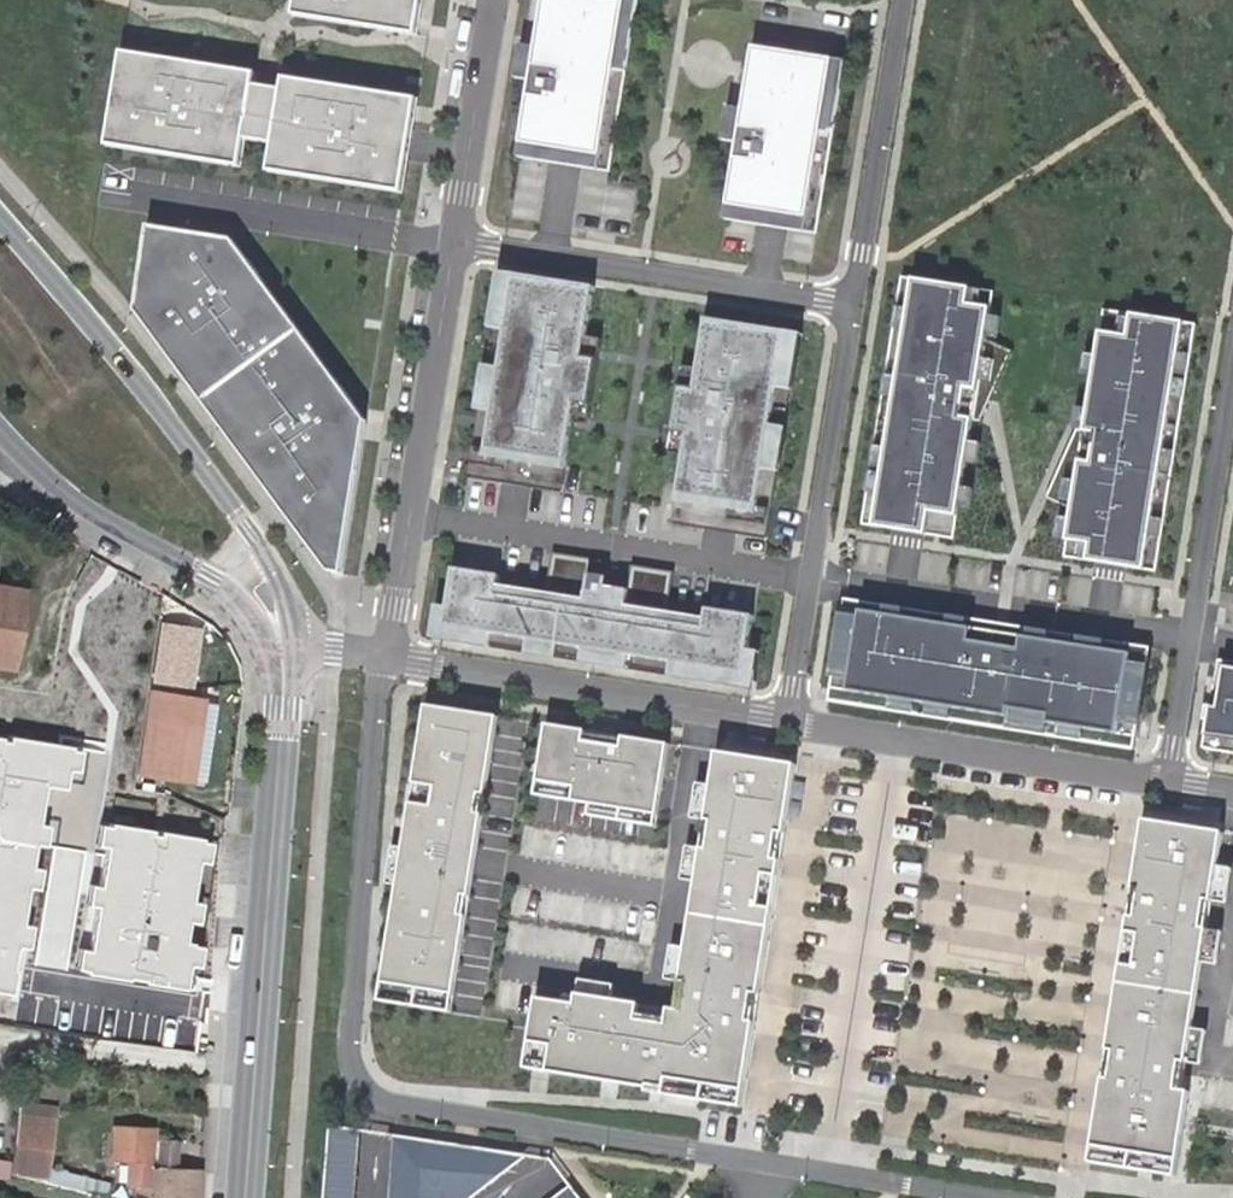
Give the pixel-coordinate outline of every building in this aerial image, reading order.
[(294,15),(417,35),(422,0),(297,0),(294,15)] [(645,0),(544,0),(536,48),(521,46),(516,79),(531,81),(519,159),(624,175),(650,1),(645,0)] [(754,47),(744,110),(728,108),(723,141),(738,143),(726,220),(829,237),(857,64),(754,47)] [(122,52),(107,145),(241,167),(256,73),(122,52)] [(418,100),(284,78),(269,171),(403,193),(418,100)] [(230,237),(147,226),(132,308),(327,567),(342,570),(366,421),(230,237)] [(594,290),(501,275),(467,481),(560,497),(571,428),(587,430),(601,343),(586,341),(594,290)] [(955,539),(960,509),(971,511),(974,490),(963,489),(967,464),(978,465),(982,445),(970,443),(973,421),(982,423),(1013,352),(987,340),(987,337),(999,339),(1002,319),(991,317),(994,292),(902,278),(863,525),(955,539)] [(1196,325),(1105,311),(1097,357),(1088,355),(1085,376),(1094,377),(1087,422),(1078,420),(1077,429),(1085,430),(1085,431),(1077,430),(1046,497),(1071,510),(1070,521),(1061,519),(1058,538),(1067,539),(1064,557),(1156,572),(1196,325)] [(706,321),(695,390),(681,387),(674,432),(688,435),(674,525),(767,540),(800,334),(706,321)] [(754,616),(708,609),(707,619),(668,613),(674,573),(633,566),(629,591),(607,588),(609,578),(592,576),(594,559),(553,553),(546,592),(499,585),(500,575),(455,568),(449,608),(437,606),(432,638),(756,689),(762,653),(749,651),(754,616)] [(9,667),(22,592),(0,589),(0,665),(9,667)] [(1134,750),(1151,649),(1150,649),(1150,648),(846,600),(829,701),(1134,750)] [(161,618),(156,682),(199,686),(204,621),(161,618)] [(157,661),(158,628),(140,627),(139,660),(157,661)] [(1219,660),(1205,749),(1232,753),(1232,662),(1219,660)] [(189,781),(200,707),(149,697),(147,720),(138,774),(189,781)] [(452,1014),(499,718),(428,706),(380,1001),(452,1014)] [(670,745),(548,725),(537,796),(585,803),(583,815),(657,827),(670,745)] [(0,736),(0,991),(23,994),(53,789),(76,793),(82,748),(0,736)] [(798,766),(720,753),(683,983),(688,984),(684,1012),(579,995),(578,1006),(539,999),(528,1069),(676,1093),(676,1097),(743,1108),(798,766)] [(209,838),(109,821),(83,970),(183,988),(209,838)] [(1145,821),(1091,1163),(1177,1177),(1190,1093),(1177,1091),(1182,1064),(1187,1065),(1224,832),(1145,821)] [(88,851),(52,846),(32,964),(68,970),(88,851)] [(7,1176),(45,1186),(68,1193),(92,1197),(105,1197),(109,1184),(71,1174),(47,1169),(54,1122),(16,1116),(15,1125),(10,1160),(7,1176)] [(552,1159),(330,1126),(325,1197),(580,1197),(552,1159)] [(134,1197),(200,1197),(201,1171),(176,1170),(151,1169),(151,1161),(152,1144),(152,1134),(116,1131),(114,1159),(129,1160),(127,1188),(135,1189),(134,1197)] [(177,1144),(152,1144),(151,1161),(151,1169),(176,1170),(177,1144)]
